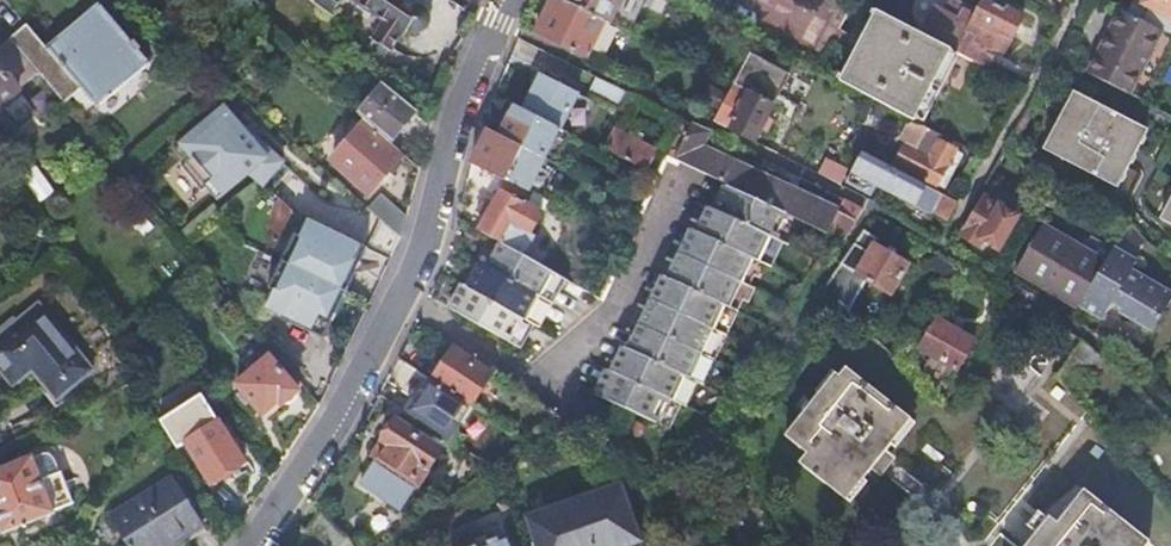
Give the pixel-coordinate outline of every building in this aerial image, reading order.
[(332,12),(341,0),(316,0),(332,12)] [(380,19),(368,38),(390,53),(405,32),(409,34),(414,35),(418,34),(422,32),(425,30),(427,26),(429,22),(429,17),(427,13),(425,10),(421,7),(411,0),(353,0),(380,19)] [(566,1),(564,0),(555,0),(538,35),(589,60),(609,22),(566,1)] [(612,24),(625,0),(567,0),(566,1),(609,22),(612,24)] [(1170,18),(1170,0),(1138,0),(1170,18)] [(919,35),(952,53),(992,74),(1008,44),(1020,22),(980,2),(972,16),(946,2),(939,15),(932,11),(919,35)] [(34,32),(17,47),(46,81),(68,108),(85,93),(98,109),(152,65),(109,11),(54,55),(34,32)] [(877,13),(841,80),(877,99),(916,120),(952,53),(919,35),(877,13)] [(1139,103),(1170,44),(1170,38),(1121,13),(1111,32),(1106,30),(1083,72),(1139,103)] [(17,47),(0,60),(0,119),(10,110),(13,114),(19,113),(27,106),(28,100),(26,97),(46,81),(17,47)] [(750,54),(735,84),(715,123),(755,142),(761,131),(768,134),(775,121),(767,117),(790,74),(750,54)] [(538,74),(577,92),(579,86),(541,69),(538,74)] [(521,109),(557,125),(560,126),(577,92),(538,74),(521,109)] [(628,95),(596,79),(587,97),(619,112),(628,95)] [(358,116),(390,145),(417,111),(384,84),(358,116)] [(560,126),(570,131),(587,97),(577,92),(560,126)] [(1086,98),(1058,154),(1121,187),(1150,133),(1086,98)] [(501,135),(543,153),(557,125),(521,109),(515,106),(501,135)] [(644,166),(657,172),(666,153),(671,143),(622,118),(611,139),(648,158),(644,166)] [(946,135),(916,120),(896,159),(939,182),(946,170),(951,173),(958,161),(952,158),(957,148),(944,141),(946,135)] [(671,143),(666,153),(730,185),(791,215),(804,222),(834,236),(844,241),(863,212),(845,202),(838,216),(702,148),(709,134),(682,122),(671,143)] [(362,128),(332,161),(369,195),(399,161),(362,128)] [(500,176),(505,179),(526,188),(543,153),(501,135),(488,129),(471,164),(500,176)] [(924,183),(865,153),(850,183),(874,196),(879,185),(916,205),(947,220),(959,200),(934,188),(924,183)] [(842,186),(850,171),(827,159),(818,174),(842,186)] [(471,164),(466,182),(492,193),(500,176),(471,164)] [(486,214),(479,230),(504,242),(527,254),(540,228),(533,225),(541,210),(526,202),(532,190),(526,188),(505,179),(494,202),(484,197),(478,210),(486,214)] [(791,215),(730,185),(718,210),(712,208),(699,233),(695,231),(671,280),(665,277),(629,352),(624,350),(612,374),(606,371),(594,396),(656,426),(669,400),(675,403),(687,379),(691,381),(703,356),(716,331),(728,308),(733,310),(745,285),(757,260),(761,262),(774,237),(779,239),(791,215)] [(369,209),(399,236),(406,216),(381,195),(369,209)] [(962,234),(978,243),(982,236),(999,247),(1017,216),(983,197),(962,234)] [(1163,221),(1170,226),(1170,205),(1163,221)] [(792,246),(804,222),(791,215),(779,239),(788,244),(792,246)] [(1020,268),(1083,305),(1110,263),(1046,225),(1020,268)] [(1140,228),(1135,225),(1120,248),(1138,259),(1151,239),(1140,228)] [(879,241),(864,232),(828,289),(849,311),(867,280),(891,293),(907,265),(876,247),(879,241)] [(982,236),(978,243),(996,253),(999,247),(982,236)] [(775,269),(788,244),(779,239),(774,237),(761,262),(771,267),(775,269)] [(555,328),(579,280),(565,274),(527,254),(504,242),(493,265),(486,262),(474,287),(466,284),(454,310),(528,347),(541,321),(555,328)] [(1120,248),(1110,263),(1083,305),(1106,319),(1116,303),(1125,308),(1122,314),(1155,335),(1170,311),(1170,294),(1137,272),(1143,263),(1138,259),(1120,248)] [(771,267),(761,262),(757,260),(745,285),(754,289),(758,279),(763,282),(771,267)] [(593,266),(584,282),(598,290),(607,273),(593,266)] [(754,289),(745,285),(733,310),(740,314),(745,303),(751,306),(758,291),(754,289)] [(740,314),(733,310),(728,308),(716,331),(728,337),(740,314)] [(0,346),(0,373),(12,388),(33,371),(60,404),(93,376),(57,331),(53,334),(38,316),(0,346)] [(935,322),(919,351),(955,372),(972,343),(935,322)] [(728,337),(716,331),(703,356),(716,362),(728,337)] [(1105,362),(1082,341),(1061,379),(1081,403),(1105,362)] [(454,349),(432,381),(462,401),(470,407),(493,375),(454,349)] [(1058,407),(1053,404),(1061,392),(1007,354),(981,391),(1040,433),(1058,407)] [(716,362),(703,356),(691,381),(699,384),(703,386),(716,362)] [(269,360),(237,386),(264,421),(296,395),(269,360)] [(824,396),(819,392),(787,432),(808,448),(801,459),(844,492),(859,473),(865,477),(873,466),(888,448),(893,442),(904,428),(899,424),(909,411),(849,364),(842,373),(824,396)] [(816,390),(819,392),(824,396),(842,373),(834,367),(816,390)] [(675,403),(682,407),(687,409),(699,384),(691,381),(687,379),(675,403)] [(415,401),(406,415),(446,440),(454,428),(447,424),(462,401),(432,381),(417,403),(415,401)] [(669,400),(656,426),(669,432),(682,407),(675,403),(669,400)] [(918,419),(909,411),(899,424),(904,428),(893,442),(897,444),(918,419)] [(206,434),(189,444),(217,487),(248,467),(214,414),(199,423),(206,434)] [(365,455),(372,461),(375,463),(372,467),(369,465),(355,485),(393,512),(408,491),(403,488),(406,484),(411,488),(435,453),(390,420),(365,455)] [(898,456),(888,448),(873,466),(883,474),(898,456)] [(0,468),(0,519),(7,534),(77,500),(62,470),(44,479),(31,453),(0,468)] [(859,473),(844,492),(853,499),(869,480),(865,477),(859,473)] [(105,521),(122,545),(176,545),(204,528),(172,478),(105,521)] [(523,519),(533,545),(629,545),(643,541),(621,483),(523,519)] [(1041,533),(1030,545),(1137,545),(1146,534),(1088,488),(1082,495),(1061,520),(1055,515),(1053,517),(1041,533)] [(500,519),(507,517),(501,502),(494,504),(500,519)] [(1031,525),(1041,533),(1053,517),(1043,509),(1031,525)] [(496,524),(477,531),(479,536),(451,545),(503,545),(499,535),(500,535),(496,524)] [(1137,545),(1150,545),(1154,541),(1146,534),(1137,545)] [(0,542),(0,545),(19,545),(14,535),(0,542)]
